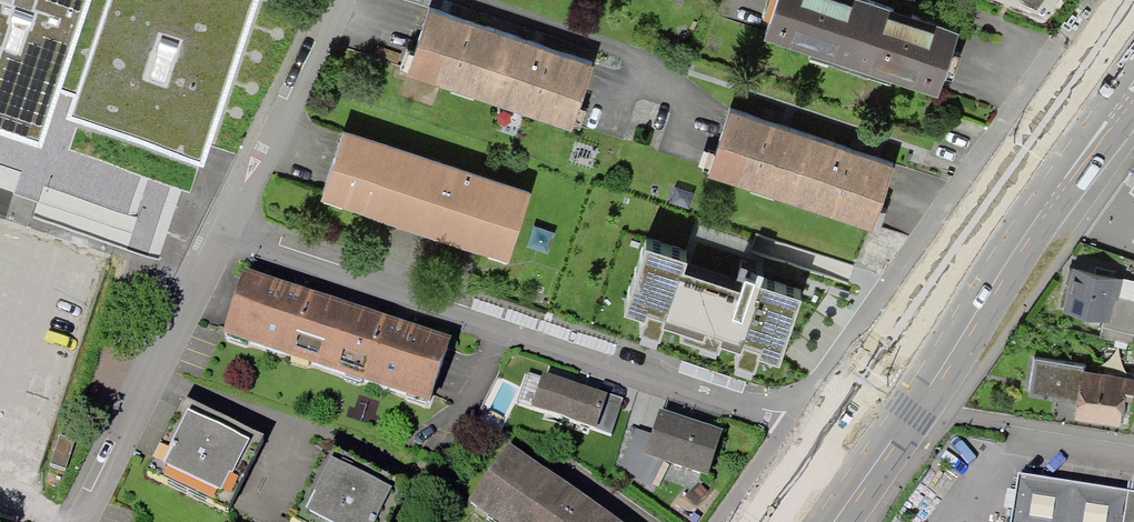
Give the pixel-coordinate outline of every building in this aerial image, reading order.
[(41,130),(57,82),(73,88),(63,117),(152,147),(145,168),(192,183),(253,0),(0,0),(0,116),(41,130)] [(870,0),(777,0),(766,33),(938,90),(958,29),(870,0)] [(593,60),(429,6),(409,67),(573,121),(593,60)] [(894,161),(730,107),(710,167),(874,221),(894,161)] [(437,160),(344,130),(324,190),(417,221),(437,160)] [(530,191),(437,160),(417,221),(510,252),(530,191)] [(662,308),(745,334),(739,352),(758,358),(763,343),(780,348),(799,286),(764,275),(768,260),(744,253),(737,276),(687,260),(687,251),(649,240),(630,301),(650,307),(646,320),(657,324),(662,308)] [(1106,314),(1101,335),(1132,342),(1133,333),(1133,280),(1122,277),(1122,273),(1078,262),(1067,304),(1106,314)] [(347,315),(244,280),(225,338),(328,372),(347,315)] [(451,349),(347,315),(328,372),(432,406),(451,349)] [(1028,391),(1079,399),(1077,410),(1124,419),(1132,373),(1089,366),(1089,364),(1034,355),(1028,391)] [(622,405),(530,375),(520,405),(612,435),(622,405)] [(268,445),(183,403),(146,476),(231,518),(268,445)] [(655,487),(665,461),(708,475),(721,437),(661,418),(654,438),(639,433),(625,473),(655,487)] [(509,451),(472,503),(498,521),(609,521),(545,477),(509,451)] [(325,452),(290,521),(396,521),(410,494),(325,452)] [(1021,478),(1020,486),(980,480),(962,468),(923,521),(1133,521),(1133,496),(1021,478)]
